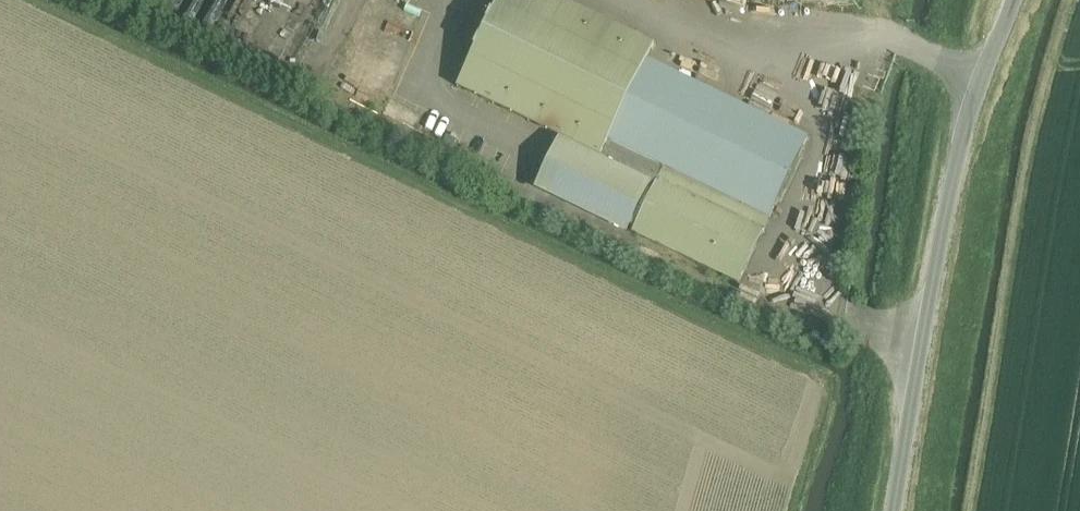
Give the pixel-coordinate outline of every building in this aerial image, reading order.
[(739,284),(764,233),(759,230),(765,218),(770,220),(809,140),(647,62),(654,46),(558,0),(500,0),(457,89),(565,141),(562,146),(561,146),(540,189),(625,230),(627,225),(635,229),(633,233),(739,284)] [(520,151),(501,190),(524,201),(543,162),(520,151)] [(818,342),(820,336),(814,333),(811,339),(818,342)]
